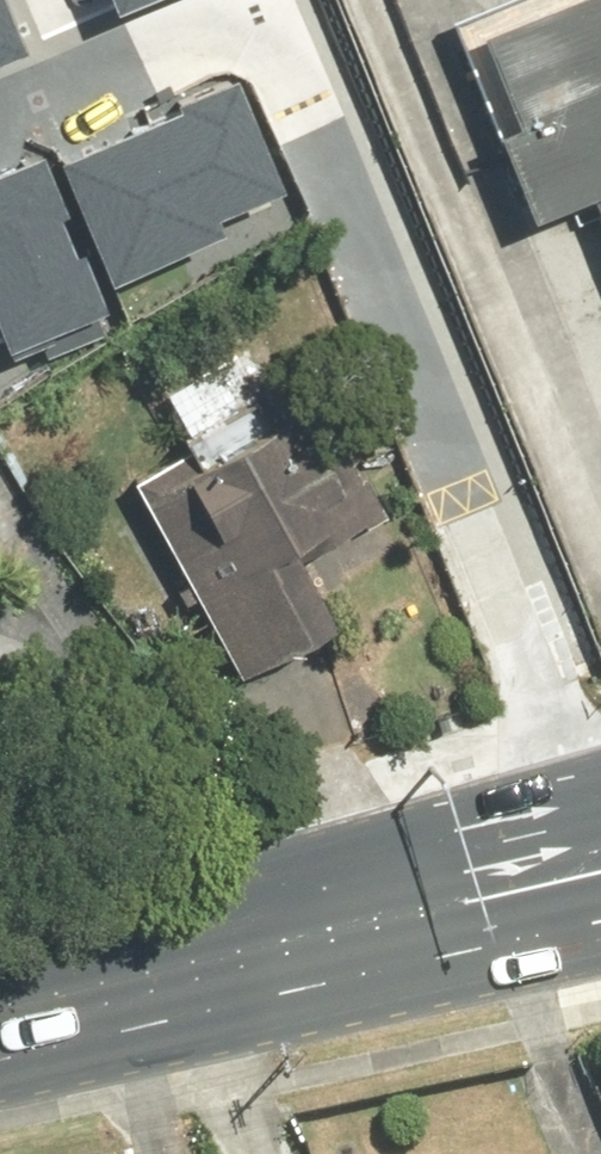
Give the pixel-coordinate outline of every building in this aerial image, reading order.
[(0,0),(0,45),(15,40),(0,0)] [(462,42),(498,130),(480,137),(518,228),(576,204),(600,263),(600,0),(563,0),(462,42)] [(180,98),(62,149),(112,263),(227,214),(222,204),(279,179),(231,68),(177,91),(180,98)] [(13,362),(123,317),(51,137),(0,158),(0,330),(13,362)] [(308,383),(120,486),(229,681),(333,623),(301,565),(384,519),(308,383)]
